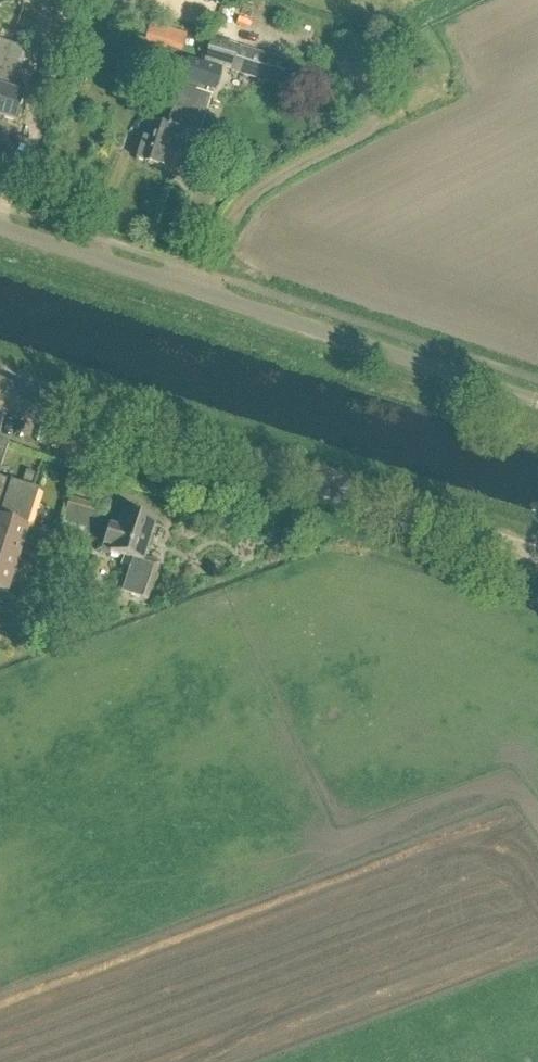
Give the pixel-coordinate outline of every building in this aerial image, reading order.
[(13,123),(21,95),(7,91),(23,39),(15,37),(17,29),(12,27),(7,44),(16,47),(11,62),(0,59),(0,120),(13,123)] [(280,89),(288,65),(212,40),(204,64),(280,89)] [(51,99),(63,60),(46,55),(34,94),(51,99)] [(195,87),(202,65),(188,61),(181,83),(195,87)] [(202,65),(195,87),(215,93),(222,72),(202,65)] [(168,171),(193,91),(178,86),(165,127),(155,124),(149,141),(140,139),(134,157),(143,160),(142,163),(168,171)] [(193,91),(168,171),(194,180),(207,140),(194,136),(207,95),(193,91)] [(26,530),(38,492),(0,480),(0,589),(6,591),(26,530)] [(141,566),(154,523),(123,514),(117,531),(108,528),(102,546),(110,548),(109,554),(128,560),(118,593),(148,603),(158,572),(141,566)]
